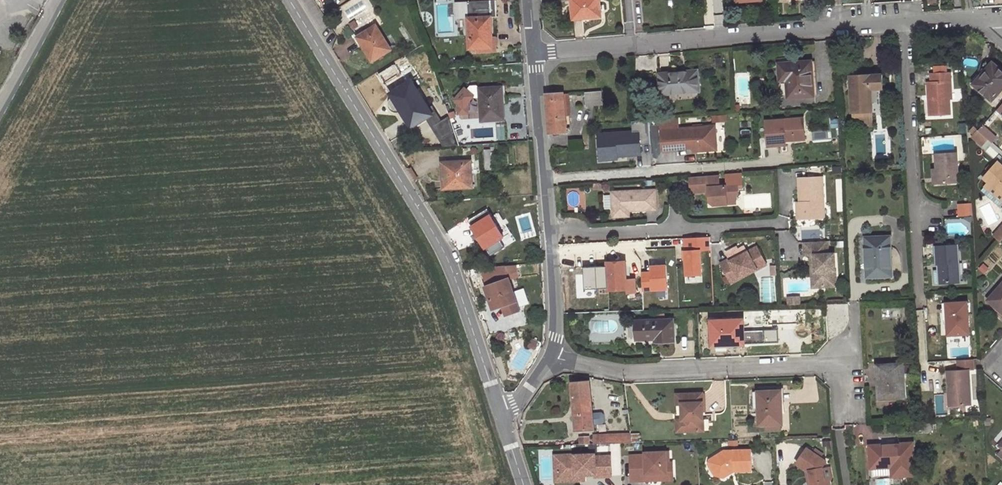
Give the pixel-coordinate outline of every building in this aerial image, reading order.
[(600,0),(572,0),(574,19),(584,18),(584,19),(602,18),(600,0)] [(491,1),(467,2),(470,49),(479,48),(493,48),(492,33),(491,1)] [(376,25),(359,36),(364,44),(362,44),(372,60),(391,49),(376,25)] [(495,33),(492,33),(493,48),(479,48),(479,51),(496,50),(495,33)] [(812,61),(780,63),(781,75),(787,74),(789,98),(815,95),(812,61)] [(993,100),(1001,90),(1001,70),(993,62),(992,63),(986,62),(984,63),(983,64),(982,66),(981,76),(974,84),(993,100)] [(698,70),(660,73),(661,94),(699,91),(698,70)] [(932,82),(928,83),(930,116),(950,115),(949,98),(948,82),(951,82),(950,72),(931,74),(932,82)] [(851,76),(852,112),(853,127),(874,126),(873,111),(873,89),(884,89),(883,75),(851,76)] [(412,81),(391,93),(393,97),(391,99),(389,102),(389,106),(390,109),(393,112),(395,113),(398,113),(402,112),(412,127),(433,114),(412,81)] [(499,87),(479,88),(477,86),(471,87),(467,90),(465,89),(456,98),(456,101),(458,102),(458,112),(461,113),(468,113),(468,105),(467,104),(474,96),(475,97),(480,97),(481,121),(505,120),(503,98),(500,99),(499,87)] [(586,93),(587,106),(603,105),(602,91),(586,93)] [(550,134),(568,132),(565,94),(565,93),(546,94),(550,134)] [(767,121),(769,147),(787,145),(786,141),(806,140),(804,118),(767,121)] [(449,119),(435,125),(442,138),(455,132),(449,119)] [(633,131),(598,134),(600,161),(623,159),(623,156),(641,155),(641,145),(651,145),(649,120),(632,121),(633,131)] [(715,126),(661,130),(663,150),(697,147),(698,151),(717,150),(715,126)] [(979,130),(989,139),(993,134),(983,126),(979,130)] [(957,153),(936,154),(937,170),(938,184),(959,183),(957,153)] [(471,161),(448,162),(449,173),(451,173),(451,181),(446,181),(446,189),(472,187),(471,161)] [(983,177),(989,182),(985,187),(1001,201),(1001,200),(1001,165),(998,161),(983,177)] [(449,173),(448,162),(446,162),(446,166),(442,166),(443,180),(445,180),(446,181),(451,181),(451,173),(449,173)] [(709,176),(691,177),(692,192),(709,191),(710,201),(714,205),(728,204),(728,197),(736,197),(739,193),(739,188),(735,185),(720,186),(720,178),(709,179),(709,176)] [(823,177),(799,178),(801,203),(798,203),(799,220),(822,218),(821,195),(824,195),(823,177)] [(656,190),(613,192),(613,211),(629,211),(657,209),(656,190)] [(973,214),(972,202),(958,203),(958,215),(973,214)] [(487,209),(468,220),(485,248),(504,236),(487,209)] [(891,236),(865,237),(867,278),(892,276),(891,236)] [(960,281),(958,244),(942,245),(942,240),(934,240),(934,247),(936,246),(937,263),(938,262),(941,262),(942,268),(939,269),(932,269),(933,282),(960,281)] [(829,244),(805,245),(806,256),(816,255),(816,263),(817,272),(820,272),(821,287),(837,286),(836,253),(829,254),(829,244)] [(686,249),(688,283),(704,282),(702,248),(686,249)] [(731,260),(722,265),(733,285),(755,273),(753,268),(766,261),(758,248),(732,262),(731,260)] [(598,277),(599,290),(628,289),(636,288),(635,275),(631,275),(631,272),(633,272),(633,266),(627,267),(627,261),(621,262),(620,254),(609,254),(610,262),(607,262),(608,273),(604,273),(604,276),(598,277)] [(658,260),(641,261),(642,272),(658,271),(658,260)] [(766,261),(753,268),(755,273),(768,265),(766,261)] [(816,263),(812,263),(814,288),(821,287),(820,272),(817,272),(816,263)] [(487,286),(486,286),(493,309),(504,306),(507,305),(511,314),(520,311),(507,271),(510,270),(509,266),(481,268),(487,286)] [(988,300),(1001,312),(1001,284),(988,300)] [(517,291),(521,305),(529,303),(525,289),(517,291)] [(790,297),(791,305),(802,305),(801,297),(790,297)] [(967,302),(946,303),(947,320),(946,321),(946,329),(948,329),(948,335),(969,334),(967,302)] [(809,315),(794,315),(795,335),(810,335),(809,315)] [(674,319),(637,321),(637,337),(655,336),(655,341),(675,340),(674,319)] [(745,319),(711,320),(712,346),(745,345),(745,319)] [(902,364),(878,365),(879,381),(881,381),(882,398),(904,396),(902,364)] [(969,370),(948,371),(950,410),(961,410),(960,405),(971,405),(969,370)] [(590,380),(572,382),(577,430),(595,428),(590,380)] [(783,423),(782,402),(779,403),(779,391),(758,391),(759,424),(764,424),(764,431),(779,431),(778,424),(783,423)] [(681,403),(681,414),(683,414),(683,420),(680,421),(681,433),(702,432),(700,392),(675,393),(675,403),(681,403)] [(932,431),(932,423),(922,424),(923,431),(932,431)] [(994,439),(998,444),(1001,440),(1001,430),(994,439)] [(632,433),(594,435),(595,444),(633,443),(632,433)] [(913,443),(870,446),(871,469),(892,467),(893,477),(915,476),(913,443)] [(797,464),(807,471),(810,484),(830,484),(830,483),(825,479),(823,468),(827,462),(807,448),(797,464)] [(725,451),(719,455),(721,458),(712,463),(718,470),(717,475),(724,477),(734,471),(752,471),(752,450),(725,451)] [(667,452),(646,453),(646,456),(631,456),(632,481),(658,480),(657,473),(673,472),(673,463),(667,463),(667,452)] [(576,455),(555,456),(556,482),(586,481),(585,475),(596,475),(596,477),(612,476),(611,457),(596,457),(596,455),(576,455)] [(721,458),(719,455),(710,460),(709,465),(717,475),(718,470),(712,463),(721,458)]
